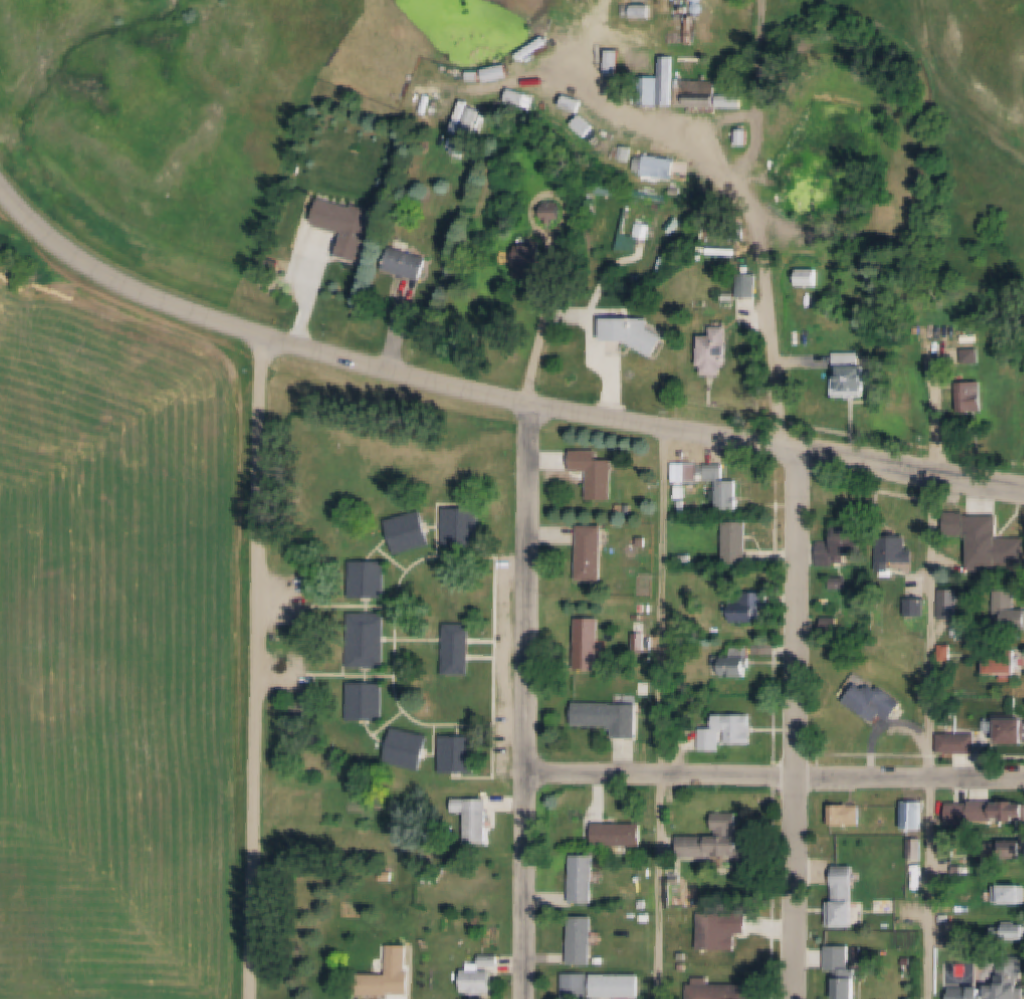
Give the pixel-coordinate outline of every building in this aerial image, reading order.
[(673,15),(688,14),(688,24),(673,25),(673,15)] [(638,54),(641,57),(640,61),(637,64),(633,63),(631,60),(631,56),(634,54),(638,54)] [(677,57),(678,104),(661,104),(661,57),(677,57)] [(615,65),(623,62),(635,93),(627,96),(615,65)] [(642,66),(644,69),(644,73),(641,75),(637,75),(634,72),(635,68),(638,65),(642,66)] [(720,81),(719,94),(748,95),(747,109),(679,106),(681,79),(720,81)] [(743,129),(755,129),(755,144),(743,145),(743,129)] [(683,160),(680,179),(647,175),(649,155),(683,160)] [(356,204),(375,209),(365,258),(346,253),(356,204)] [(547,205),(564,204),(564,220),(547,220),(547,205)] [(637,223),(651,225),(649,238),(635,236),(637,223)] [(735,224),(748,224),(748,241),(735,241),(735,224)] [(549,246),(549,277),(521,278),(520,246),(549,246)] [(395,248),(432,258),(425,280),(388,269),(395,248)] [(798,272),(820,271),(820,286),(799,286),(798,272)] [(761,274),(761,296),(740,296),(739,274),(761,274)] [(670,337),(659,356),(631,340),(612,340),(612,319),(655,319),(655,329),(670,337)] [(718,336),(718,328),(735,328),(736,366),(731,366),(731,375),(709,375),(709,336),(718,336)] [(982,349),(982,365),(966,365),(966,349),(982,349)] [(868,391),(868,397),(838,397),(838,378),(840,378),(840,369),(835,369),(835,353),(861,353),(861,367),(870,367),(871,391),(868,391)] [(960,384),(986,384),(986,411),(961,412),(960,384)] [(592,471),(576,471),(577,450),(600,450),(600,459),(616,459),(615,499),(591,499),(592,471)] [(727,465),(727,480),(740,481),(739,509),(719,509),(719,481),(707,481),(708,464),(727,465)] [(444,508),(481,509),(481,545),(444,544),(444,508)] [(388,520),(423,510),(433,544),(397,554),(388,520)] [(1002,539),(1023,539),(1023,562),(1005,562),(1005,566),(992,566),(992,570),(977,570),(978,538),(971,538),(971,534),(952,534),(953,512),(971,512),(971,515),(1003,516),(1002,539)] [(728,521),(752,522),(751,563),(727,563),(728,521)] [(583,525),(607,526),(606,580),(582,580),(583,525)] [(850,554),(850,566),(821,565),(821,542),(837,542),(837,526),(867,527),(867,554),(850,554)] [(911,536),(911,550),(919,550),(919,563),(895,563),(895,570),(883,570),(883,536),(911,536)] [(388,561),(388,597),(353,596),(353,560),(388,561)] [(834,578),(850,578),(850,588),(833,588),(834,578)] [(941,591),(961,592),(961,619),(940,619),(941,591)] [(1017,610),(1023,610),(1023,629),(994,628),(994,591),(1017,591),(1017,610)] [(907,599),(928,599),(928,617),(906,616),(907,599)] [(736,602),(762,603),(762,622),(735,621),(736,613),(729,613),(729,605),(736,605),(736,602)] [(389,614),(388,668),(352,667),(353,614),(389,614)] [(824,618),(841,618),(840,629),(824,629),(824,618)] [(579,620),(604,620),(603,671),(577,671),(579,620)] [(448,624),(475,625),(474,675),(447,674),(448,624)] [(637,634),(649,634),(648,649),(637,649),(637,634)] [(719,657),(736,657),(736,646),(755,647),(754,677),(726,676),(726,669),(719,669),(719,657)] [(942,646),(955,646),(955,662),(942,661),(942,646)] [(994,649),(1023,650),(1023,675),(1021,675),(1021,682),(1008,681),(1008,674),(994,674),(994,649)] [(388,684),(387,720),(352,719),(352,683),(388,684)] [(873,684),(883,691),(885,687),(908,704),(895,722),(886,715),(881,723),(851,701),(863,684),(870,689),(873,684)] [(309,700),(309,713),(295,712),(295,700),(309,700)] [(614,726),(577,725),(577,704),(634,705),(634,710),(642,710),(641,737),(613,737),(614,726)] [(295,715),(311,715),(310,728),(295,728),(295,715)] [(716,717),(756,718),(755,743),(731,743),(731,730),(725,730),(724,751),(703,751),(704,729),(715,729),(716,717)] [(1005,721),(1023,721),(1023,744),(1004,744),(1005,721)] [(397,727),(433,736),(424,771),(388,762),(397,727)] [(941,735),(979,736),(978,755),(940,754),(941,735)] [(444,736),(480,737),(480,773),(443,772),(444,736)] [(491,800),(490,844),(468,844),(469,814),(456,813),(456,799),(491,800)] [(907,803),(927,804),(927,830),(906,829),(907,803)] [(1002,803),(1023,803),(1023,806),(1023,822),(1002,821),(1002,803)] [(973,804),(999,804),(999,822),(973,822),(973,804)] [(834,807),(864,807),(863,826),(834,825),(834,807)] [(742,814),(741,858),(684,857),(685,837),(722,838),(722,831),(717,831),(717,813),(742,814)] [(597,826),(646,827),(646,848),(596,847),(597,826)] [(403,833),(413,834),(413,843),(403,843),(403,833)] [(911,840),(925,841),(925,861),(911,860),(911,840)] [(943,840),(959,841),(958,856),(941,854),(943,840)] [(1007,842),(1023,842),(1023,860),(1006,859),(1007,842)] [(576,856),(600,857),(599,904),(575,904),(576,856)] [(836,868),(858,868),(857,900),(835,900),(836,868)] [(427,872),(437,872),(437,884),(427,884),(427,872)] [(384,873),(399,873),(399,882),(384,882),(384,873)] [(939,879),(952,879),(951,895),(938,895),(939,879)] [(914,882),(923,882),(923,903),(914,903),(914,882)] [(998,887),(1023,888),(1023,904),(998,903),(998,887)] [(841,902),(861,903),(860,927),(840,927),(841,902)] [(941,908),(951,908),(950,924),(941,923),(941,908)] [(703,914),(750,915),(750,935),(739,934),(739,952),(703,952),(703,914)] [(576,919),(598,920),(597,965),(576,964),(576,919)] [(1006,924),(1023,925),(1023,941),(994,941),(994,928),(1006,928),(1006,924)] [(392,946),(410,946),(410,974),(391,973),(392,946)] [(860,971),(859,998),(838,998),(839,971),(828,971),(828,947),(854,947),(853,971),(860,971)] [(864,948),(863,959),(855,959),(855,948),(864,948)] [(472,971),(472,965),(482,965),(482,956),(501,957),(501,968),(485,967),(484,971),(496,971),(496,992),(467,991),(467,971),(472,971)] [(593,976),(593,998),(566,998),(566,975),(593,976)] [(395,976),(395,995),(366,995),(366,976),(395,976)] [(597,977),(646,978),(645,998),(596,998),(597,977)] [(757,987),(757,998),(699,998),(699,979),(713,979),(713,986),(757,987)] [(993,988),(1023,988),(1023,998),(993,998),(993,988)] [(992,990),(992,998),(953,998),(954,989),(992,990)]
